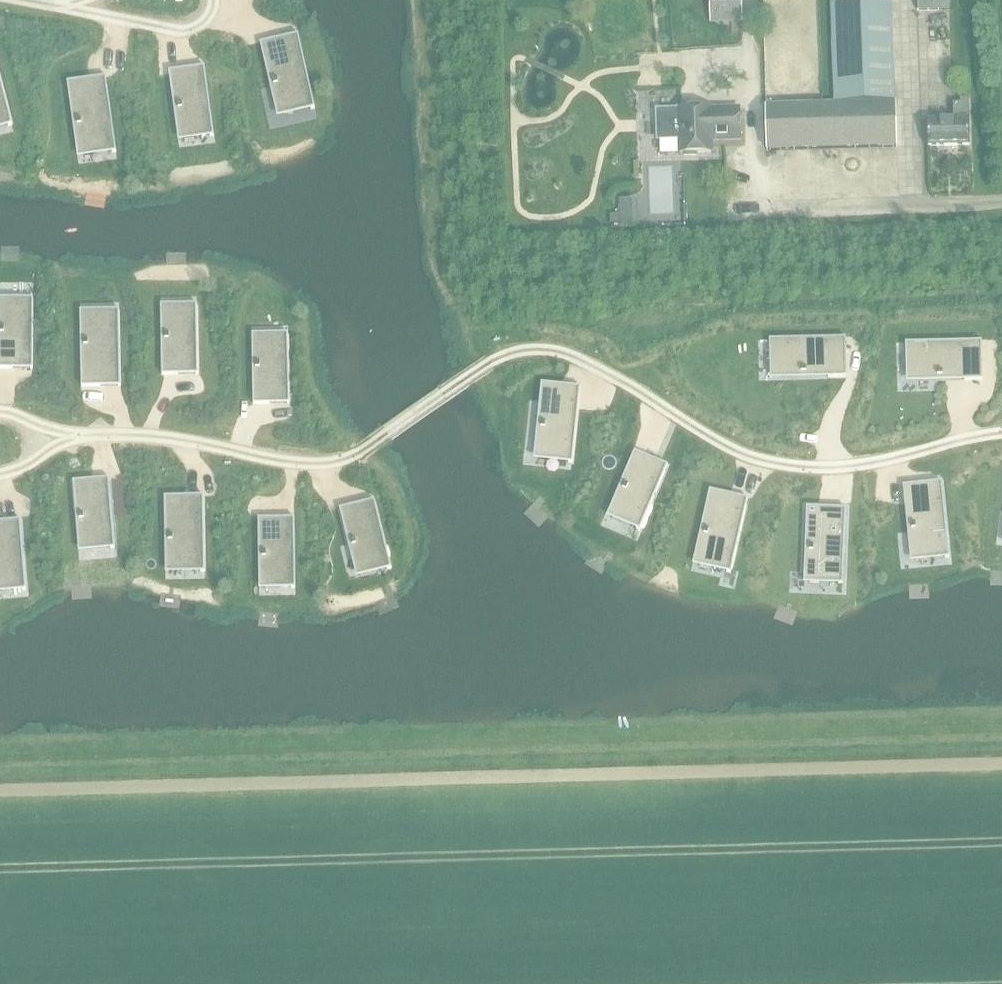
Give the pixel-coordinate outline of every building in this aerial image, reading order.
[(742,14),(742,0),(710,0),(710,15),(742,14)] [(917,10),(950,9),(949,0),(917,0),(917,10)] [(895,146),(894,102),(892,2),(830,4),(834,103),(766,105),(767,149),(895,146)] [(278,38),(260,42),(264,60),(268,59),(273,80),(272,80),(273,86),(274,85),(279,108),(313,101),(299,39),(297,40),(285,43),(284,37),(279,39),(278,38)] [(702,61),(693,69),(702,78),(710,69),(702,61)] [(185,68),(169,71),(171,92),(172,91),(173,97),(176,96),(177,104),(177,110),(178,110),(181,133),(213,128),(205,72),(203,72),(191,74),(190,68),(185,69),(185,68)] [(10,117),(0,77),(0,120),(10,117)] [(86,79),(67,81),(69,99),(74,99),(77,120),(76,120),(77,126),(81,149),(115,144),(107,82),(104,82),(104,83),(93,84),(92,79),(86,79)] [(927,121),(927,146),(967,145),(966,98),(960,98),(960,103),(952,103),(952,120),(927,121)] [(679,151),(683,151),(683,154),(696,153),(696,151),(711,150),(711,138),(740,138),(739,107),(710,108),(710,105),(678,106),(679,151)] [(631,199),(618,199),(619,227),(632,227),(631,199)] [(13,368),(13,367),(18,367),(18,362),(30,362),(33,362),(33,305),(1,305),(1,328),(0,328),(0,333),(1,333),(1,341),(0,341),(0,368),(13,368)] [(195,368),(198,368),(197,311),(165,311),(165,334),(165,340),(165,348),(162,348),(162,353),(161,353),(162,375),(178,374),(178,373),(184,373),(184,368),(195,367),(195,368)] [(85,346),(85,368),(81,368),(81,386),(100,386),(100,385),(106,385),(106,379),(118,379),(118,380),(120,380),(119,316),(84,317),(85,341),(84,341),(84,346),(85,346)] [(839,337),(776,339),(776,340),(777,373),(801,373),(801,374),(806,373),(819,372),(828,372),(828,377),(846,376),(846,357),(845,357),(845,351),(839,351),(839,339),(839,337)] [(287,397),(289,397),(288,340),(256,341),(256,364),(256,369),(257,369),(257,377),(253,377),(253,383),(253,404),(269,403),(275,402),(275,397),(287,397)] [(975,340),(912,342),(912,344),(913,377),(937,376),(937,377),(942,377),(942,376),(956,376),(964,376),(964,380),(982,379),(982,360),(981,360),(981,354),(975,355),(975,343),(975,340)] [(541,382),(539,401),(544,401),(543,409),(541,423),(540,428),(541,428),(538,452),(571,455),(573,455),(579,392),(577,392),(577,393),(565,392),(566,386),(560,385),(560,384),(541,382)] [(622,489),(613,511),(641,522),(643,523),(665,470),(663,469),(663,470),(652,465),(654,460),(649,458),(649,457),(634,451),(626,470),(627,470),(625,475),(628,477),(624,484),(622,489)] [(89,479),(73,481),(74,502),(75,502),(76,507),(79,507),(80,515),(79,515),(80,520),(82,539),(82,543),(114,540),(113,527),(109,484),(107,484),(95,485),(95,480),(89,480),(89,479)] [(922,483),(902,485),(904,503),(909,503),(911,524),(910,525),(911,530),(914,553),(947,550),(948,550),(942,487),(940,487),(940,488),(928,489),(928,483),(922,484),(922,483)] [(703,534),(698,558),(731,565),(732,565),(746,504),(744,503),(744,504),(732,501),(733,496),(728,494),(709,489),(705,507),(709,508),(708,516),(705,529),(704,529),(703,534)] [(183,495),(164,496),(165,514),(169,514),(169,536),(168,536),(168,541),(169,541),(169,553),(170,565),(204,564),(203,501),(201,501),(201,502),(189,502),(189,496),(183,496),(183,495)] [(355,504),(339,508),(344,529),(345,528),(346,534),(349,533),(351,541),(352,546),(353,546),(358,568),(389,561),(376,505),(374,506),(362,509),(361,504),(355,505),(355,504)] [(806,506),(805,524),(810,524),(809,533),(809,546),(808,546),(808,551),(809,551),(808,575),(841,576),(843,576),(845,513),(843,513),(843,514),(831,513),(831,508),(825,507),(806,506)] [(259,544),(262,544),(263,552),(262,552),(262,558),(263,558),(263,581),(295,580),(294,523),(292,523),(292,524),(280,524),(280,518),(274,518),(274,517),(258,518),(258,539),(259,539),(259,544)] [(0,521),(0,584),(25,582),(21,525),(18,525),(18,526),(7,527),(6,521),(0,522),(0,521)]
